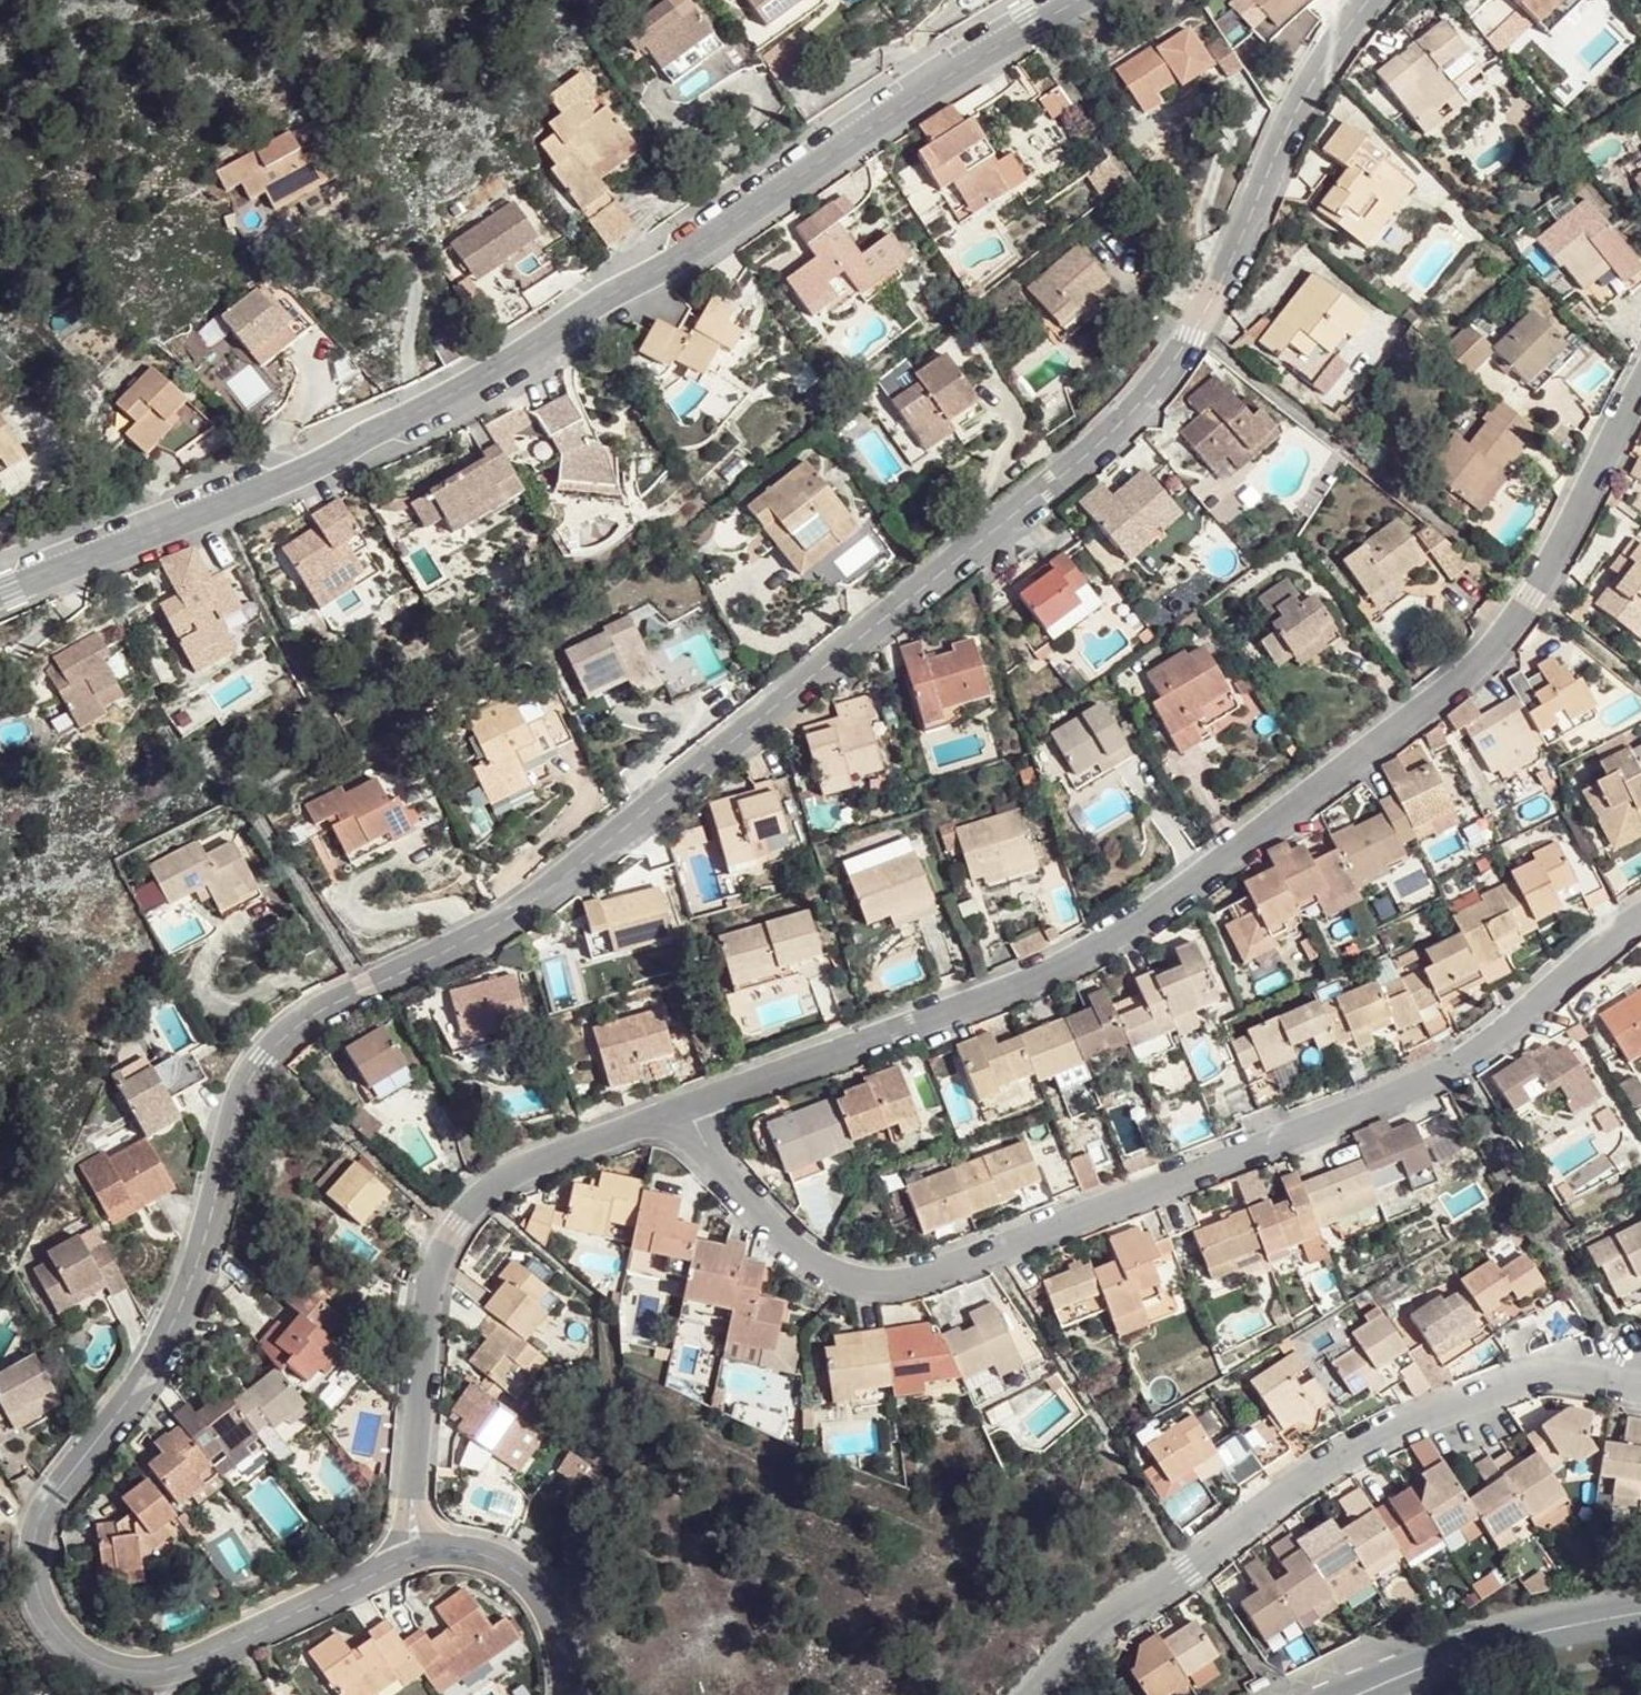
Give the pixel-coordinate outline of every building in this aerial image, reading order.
[(655,34),(668,55),(677,50),(704,88),(718,78),(732,69),(722,53),(744,38),(718,0),(706,0),(655,34)] [(776,1),(798,35),(824,18),(851,2),(850,0),(777,0),(776,1)] [(1273,3),(1304,39),(1350,0),(1277,0),(1273,3)] [(1564,26),(1592,0),(1540,0),(1564,26)] [(1564,26),(1575,37),(1615,0),(1592,0),(1564,26)] [(1309,45),(1304,39),(1273,3),(1258,17),(1294,59),(1309,45)] [(1412,62),(1401,71),(1436,118),(1452,107),(1455,110),(1481,92),(1506,73),(1492,55),(1496,52),(1471,21),(1425,57),(1423,53),(1412,62)] [(1211,87),(1241,66),(1217,30),(1188,50),(1183,44),(1164,58),(1144,72),(1167,107),(1184,95),(1207,79),(1211,87)] [(756,53),(744,38),(722,53),(732,69),(756,53)] [(1252,80),(1268,70),(1250,40),(1234,50),(1252,80)] [(577,167),(632,246),(647,236),(661,226),(627,178),(605,148),(615,142),(628,161),(661,140),(636,106),(623,115),(613,100),(626,91),(613,72),(578,95),(591,112),(576,122),(583,132),(568,142),(583,163),(577,167)] [(1506,73),(1481,92),(1487,98),(1512,79),(1506,73)] [(636,106),(626,91),(613,100),(623,115),(636,106)] [(1044,124),(1062,111),(1050,92),(1032,106),(1044,124)] [(1452,107),(1436,118),(1448,133),(1490,103),(1487,98),(1481,92),(1455,110),(1452,107)] [(1190,103),(1184,95),(1167,107),(1172,115),(1190,103)] [(987,120),(982,112),(947,134),(959,151),(947,159),(968,196),(979,188),(994,210),(1007,200),(1015,209),(1037,196),(1021,170),(1015,173),(1011,169),(1018,165),(1023,161),(1000,124),(992,129),(987,120)] [(1367,116),(1346,143),(1358,153),(1370,163),(1338,203),(1353,216),(1365,202),(1384,216),(1400,197),(1405,200),(1420,181),(1392,159),(1403,145),(1367,116)] [(294,136),(220,173),(230,193),(244,186),(253,203),(267,196),(277,215),(338,185),(322,153),(307,161),(294,136)] [(669,150),(661,140),(628,161),(615,142),(605,148),(627,178),(669,150)] [(1021,170),(1018,165),(1011,169),(1015,173),(1021,170)] [(1632,180),(1640,195),(1640,175),(1632,180)] [(988,227),(1015,209),(1007,200),(994,210),(979,188),(968,196),(988,227)] [(528,258),(564,236),(542,199),(478,239),(497,271),(525,253),(528,258)] [(1556,240),(1577,267),(1582,264),(1597,284),(1624,265),(1629,270),(1605,287),(1614,296),(1610,300),(1619,312),(1640,296),(1640,243),(1608,200),(1556,240)] [(886,300),(935,267),(917,241),(888,260),(866,227),(881,218),(869,201),(846,216),(822,232),(841,261),(811,281),(831,310),(857,292),(854,287),(870,275),(886,300)] [(1103,251),(1049,293),(1079,330),(1116,302),(1124,296),(1132,289),(1103,251)] [(530,262),(528,258),(525,253),(497,271),(502,279),(530,262)] [(1624,265),(1597,284),(1601,290),(1605,287),(1629,270),(1624,265)] [(1278,343),(1325,383),(1347,356),(1364,336),(1371,341),(1391,319),(1335,274),(1307,308),(1278,343)] [(316,319),(301,297),(290,282),(252,311),(265,329),(278,348),(316,319)] [(309,291),(301,297),(316,319),(278,348),(288,360),(336,325),(309,291)] [(865,302),(857,292),(831,310),(838,321),(865,302)] [(1412,292),(1405,300),(1412,305),(1418,297),(1412,292)] [(674,333),(654,321),(636,350),(665,368),(671,359),(698,378),(717,350),(727,356),(740,336),(724,326),(732,314),(711,301),(698,321),(693,317),(687,313),(674,333)] [(1507,346),(1543,380),(1575,350),(1582,359),(1587,355),(1593,350),(1550,306),(1507,346)] [(1505,337),(1489,320),(1459,347),(1483,368),(1503,350),(1505,337)] [(1347,356),(1325,383),(1333,389),(1371,341),(1364,336),(1347,356)] [(1575,350),(1543,380),(1549,390),(1582,359),(1575,350)] [(190,414),(213,392),(179,358),(142,395),(161,414),(147,426),(169,447),(183,434),(196,420),(190,414)] [(960,359),(928,381),(934,388),(904,407),(937,455),(951,445),(966,435),(960,425),(991,405),(960,359)] [(1237,376),(1209,399),(1215,407),(1221,414),(1198,432),(1228,469),(1246,455),(1261,442),(1268,450),(1296,427),(1281,409),(1272,418),(1237,376)] [(52,448),(19,391),(0,402),(0,480),(14,471),(52,448)] [(603,418),(590,394),(573,403),(556,411),(569,437),(572,436),(576,445),(579,453),(579,462),(578,470),(576,476),(638,485),(637,447),(608,439),(600,421),(603,418)] [(1468,427),(1437,461),(1478,499),(1511,462),(1512,461),(1531,438),(1534,440),(1541,433),(1547,425),(1512,394),(1496,412),(1500,416),(1481,437),(1468,427)] [(1186,401),(1168,418),(1180,430),(1198,412),(1186,401)] [(1261,442),(1246,455),(1259,469),(1302,435),(1296,427),(1268,450),(1261,442)] [(1531,438),(1512,461),(1517,466),(1537,444),(1534,440),(1531,438)] [(444,513),(456,532),(526,488),(498,443),(407,501),(423,526),(444,513)] [(856,543),(878,526),(827,459),(767,505),(783,526),(794,515),(823,553),(835,543),(848,533),(856,543)] [(1511,462),(1478,499),(1489,508),(1522,469),(1517,466),(1512,461),(1511,462)] [(1117,478),(1093,498),(1130,545),(1149,530),(1155,537),(1174,523),(1177,526),(1197,510),(1161,466),(1130,492),(1124,485),(1117,478)] [(644,499),(638,485),(576,476),(572,488),(644,499)] [(388,539),(356,491),(328,508),(332,514),(335,519),(301,541),(327,579),(388,539)] [(1409,515),(1355,557),(1384,593),(1412,570),(1425,560),(1437,550),(1409,515)] [(432,543),(452,533),(443,517),(423,528),(432,543)] [(1149,530),(1130,545),(1142,560),(1161,544),(1155,537),(1149,530)] [(1640,635),(1640,543),(1631,555),(1620,570),(1628,577),(1633,581),(1626,590),(1621,585),(1604,606),(1640,635)] [(1044,583),(1032,592),(1058,627),(1094,601),(1087,590),(1100,580),(1079,547),(1061,560),(1044,572),(1050,579),(1044,583)] [(210,585),(191,554),(159,566),(169,584),(178,601),(162,612),(194,674),(236,652),(223,628),(242,618),(221,578),(210,585)] [(1412,570),(1384,593),(1390,601),(1419,578),(1412,570)] [(1044,572),(1039,575),(1044,583),(1050,579),(1044,572)] [(1302,650),(1306,654),(1336,637),(1344,647),(1350,642),(1357,638),(1349,623),(1332,598),(1317,608),(1313,599),(1317,595),(1305,577),(1276,596),(1286,614),(1294,610),(1300,618),(1289,625),(1292,631),(1275,641),(1286,659),(1302,650)] [(1628,577),(1621,585),(1626,590),(1633,581),(1628,577)] [(1590,595),(1576,615),(1586,624),(1600,603),(1590,595)] [(644,672),(648,681),(674,668),(647,608),(621,619),(623,624),(582,642),(604,690),(624,681),(644,672)] [(126,640),(115,621),(94,633),(73,646),(84,664),(90,674),(78,680),(98,718),(124,703),(121,697),(141,686),(119,644),(126,640)] [(922,639),(912,642),(931,709),(953,703),(958,720),(986,702),(984,695),(1003,688),(988,633),(967,640),(968,648),(939,655),(933,636),(922,639)] [(1306,654),(1314,665),(1344,647),(1336,637),(1306,654)] [(1198,649),(1159,670),(1172,696),(1165,700),(1191,747),(1213,735),(1205,721),(1211,717),(1217,727),(1235,717),(1252,707),(1218,645),(1202,655),(1198,649)] [(1302,650),(1286,659),(1289,665),(1306,654),(1302,650)] [(240,659),(236,652),(194,674),(198,681),(240,659)] [(1525,673),(1511,681),(1543,736),(1571,720),(1573,723),(1600,707),(1584,681),(1578,685),(1568,669),(1563,672),(1556,660),(1551,663),(1546,666),(1549,672),(1530,683),(1525,673)] [(72,670),(78,680),(90,674),(84,664),(72,670)] [(679,677),(674,668),(648,681),(652,689),(679,677)] [(1262,675),(1249,682),(1255,693),(1268,685),(1262,675)] [(885,680),(850,691),(852,698),(855,706),(857,716),(840,720),(838,709),(817,715),(833,772),(870,762),(873,765),(898,757),(884,708),(893,705),(885,680)] [(536,756),(587,729),(570,696),(539,712),(530,694),(482,717),(500,750),(486,758),(505,793),(513,789),(522,785),(516,775),(539,763),(536,756)] [(1114,698),(1064,730),(1089,769),(1083,773),(1089,783),(1118,766),(1146,750),(1114,698)] [(1477,698),(1455,718),(1464,732),(1472,727),(1499,773),(1507,768),(1541,748),(1548,744),(1543,736),(1520,698),(1489,717),(1483,707),(1477,698)] [(953,703),(931,709),(937,726),(958,720),(953,703)] [(855,706),(838,709),(840,720),(857,716),(855,706)] [(1571,720),(1543,736),(1548,744),(1551,748),(1578,732),(1573,723),(1571,720)] [(1626,734),(1632,746),(1640,763),(1640,745),(1634,730),(1626,734)] [(1603,761),(1611,775),(1599,780),(1606,792),(1593,799),(1602,819),(1611,838),(1640,823),(1640,812),(1640,811),(1640,763),(1632,746),(1603,761)] [(1541,748),(1507,768),(1511,775),(1544,755),(1541,748)] [(1429,750),(1405,762),(1413,779),(1437,767),(1429,750)] [(870,762),(833,772),(838,786),(874,775),(873,765),(870,762)] [(1396,766),(1388,770),(1402,800),(1422,841),(1423,843),(1440,835),(1434,824),(1459,813),(1437,767),(1413,779),(1405,762),(1396,766)] [(545,774),(539,763),(516,775),(522,785),(545,774)] [(415,824),(427,818),(411,784),(402,788),(389,765),(357,781),(353,774),(316,794),(325,812),(338,805),(347,801),(352,810),(343,815),(356,840),(397,820),(403,831),(415,824)] [(742,804),(728,807),(747,880),(776,873),(775,865),(786,861),(782,847),(807,841),(789,778),(771,783),(776,795),(777,802),(756,808),(755,801),(742,804)] [(1599,780),(1587,787),(1593,799),(1606,792),(1599,780)] [(776,795),(755,801),(756,808),(777,802),(776,795)] [(1036,799),(970,819),(975,838),(985,871),(990,869),(996,867),(1049,850),(1036,799)] [(1366,830),(1340,843),(1344,852),(1360,884),(1394,868),(1414,858),(1408,847),(1422,841),(1402,800),(1388,807),(1392,817),(1366,830)] [(338,805),(343,815),(352,810),(347,801),(338,805)] [(967,810),(952,814),(960,842),(975,838),(970,819),(967,810)] [(1459,813),(1434,824),(1440,835),(1442,840),(1466,828),(1459,813)] [(362,851),(403,831),(397,820),(356,840),(362,851)] [(1611,838),(1617,848),(1640,836),(1640,823),(1611,838)] [(211,826),(167,848),(186,886),(213,874),(224,869),(235,894),(256,884),(251,875),(271,865),(262,845),(252,826),(219,841),(211,826)] [(1515,871),(1517,875),(1538,917),(1565,904),(1563,899),(1558,890),(1581,878),(1586,887),(1590,895),(1593,903),(1613,893),(1596,861),(1578,870),(1561,838),(1536,850),(1540,857),(1515,871)] [(926,842),(860,865),(879,920),(891,916),(902,912),(900,905),(944,890),(926,842)] [(1294,845),(1275,854),(1283,871),(1301,908),(1322,897),(1329,911),(1364,893),(1360,884),(1344,852),(1319,864),(1311,848),(1305,851),(1298,854),(1294,845)] [(1049,850),(996,867),(1000,880),(1053,863),(1049,850)] [(279,882),(271,865),(251,875),(256,884),(235,894),(238,901),(279,882)] [(1394,868),(1360,884),(1364,893),(1398,878),(1394,868)] [(225,899),(235,894),(224,869),(213,874),(225,899)] [(1283,871),(1252,887),(1254,892),(1257,898),(1236,908),(1242,922),(1256,950),(1279,939),(1294,932),(1290,924),(1306,917),(1301,908),(1283,871)] [(599,886),(591,888),(596,907),(612,903),(618,926),(679,911),(669,872),(609,889),(608,884),(599,886)] [(1486,897),(1456,911),(1464,929),(1487,977),(1489,980),(1501,975),(1513,969),(1503,948),(1498,938),(1520,927),(1523,932),(1541,923),(1538,917),(1517,875),(1483,891),(1486,897)] [(944,890),(900,905),(902,912),(905,920),(948,905),(944,890)] [(819,900),(728,925),(743,977),(769,968),(794,960),(793,955),(832,946),(819,900)] [(596,907),(591,908),(597,931),(618,926),(612,903),(596,907)] [(1056,921),(1025,933),(1033,952),(1064,939),(1056,921)] [(1242,922),(1232,927),(1250,965),(1283,949),(1279,939),(1256,950),(1242,922)] [(1520,927),(1498,938),(1503,948),(1526,937),(1523,932),(1520,927)] [(1435,962),(1425,966),(1440,996),(1441,998),(1441,999),(1464,988),(1487,977),(1464,929),(1428,947),(1435,962)] [(1183,962),(1156,972),(1172,1009),(1174,1014),(1195,1006),(1220,995),(1196,937),(1186,941),(1175,945),(1183,962)] [(1378,988),(1404,976),(1392,950),(1366,963),(1375,983),(1378,988)] [(481,970),(449,979),(461,1027),(464,1036),(495,1028),(502,1026),(499,1017),(526,1010),(513,962),(481,970)] [(1133,991),(1113,999),(1126,1030),(1131,1044),(1153,1036),(1146,1020),(1164,1012),(1172,1009),(1153,966),(1145,970),(1137,973),(1142,987),(1144,992),(1135,996),(1133,991)] [(1425,966),(1404,976),(1418,1005),(1440,996),(1425,966)] [(1375,983),(1326,1006),(1332,1020),(1338,1031),(1345,1048),(1358,1041),(1363,1052),(1371,1048),(1379,1044),(1371,1029),(1394,1018),(1409,1049),(1433,1035),(1424,1016),(1420,1009),(1418,1005),(1404,976),(1378,988),(1375,983)] [(1087,1006),(1066,1014),(1078,1041),(1102,1031),(1105,1038),(1126,1030),(1113,999),(1107,983),(1098,987),(1089,991),(1094,1002),(1087,1006)] [(1142,987),(1133,991),(1135,996),(1144,992),(1142,987)] [(1596,1019),(1627,1065),(1640,1056),(1640,989),(1622,1001),(1596,1019)] [(1252,1028),(1234,1036),(1245,1059),(1263,1051),(1269,1063),(1284,1056),(1300,1049),(1295,1037),(1316,1027),(1332,1020),(1326,1006),(1319,991),(1250,1024),(1252,1028)] [(670,993),(600,1009),(615,1070),(649,1063),(648,1056),(646,1049),(681,1040),(670,993)] [(1441,998),(1420,1009),(1424,1016),(1433,1035),(1454,1025),(1441,999),(1441,998)] [(1195,1006),(1174,1014),(1181,1030),(1202,1021),(1195,1006)] [(375,1018),(355,1029),(385,1079),(423,1054),(395,1007),(375,1018)] [(1164,1012),(1146,1020),(1153,1036),(1171,1028),(1164,1012)] [(1029,1054),(1032,1062),(1049,1055),(1055,1071),(1085,1059),(1078,1041),(1066,1014),(1066,1013),(1043,1023),(1020,1032),(1029,1054)] [(1332,1020),(1316,1027),(1322,1039),(1338,1031),(1332,1020)] [(990,1026),(976,1031),(982,1045),(996,1040),(990,1026)] [(495,1028),(472,1034),(472,1037),(496,1032),(495,1028)] [(126,1070),(153,1118),(155,1121),(192,1101),(182,1081),(218,1062),(202,1031),(139,1064),(126,1070)] [(965,1035),(955,1038),(970,1081),(974,1080),(991,1074),(989,1069),(1008,1063),(1029,1054),(1020,1032),(996,1040),(982,1045),(976,1031),(965,1035)] [(1515,1059),(1490,1076),(1511,1109),(1543,1088),(1548,1089),(1556,1083),(1564,1094),(1560,1097),(1558,1103),(1566,1116),(1594,1098),(1562,1046),(1550,1052),(1548,1048),(1541,1046),(1532,1053),(1530,1051),(1524,1049),(1518,1053),(1513,1057),(1515,1059)] [(133,1052),(119,1058),(126,1070),(139,1064),(133,1052)] [(844,1091),(834,1094),(850,1134),(885,1122),(885,1121),(916,1110),(898,1061),(887,1065),(875,1069),(879,1080),(869,1083),(867,1076),(842,1086),(844,1091)] [(991,1074),(974,1080),(977,1088),(1013,1076),(1008,1063),(989,1069),(991,1074)] [(367,1078),(352,1094),(376,1116),(392,1098),(367,1078)] [(831,1088),(764,1114),(773,1138),(782,1161),(819,1147),(850,1135),(850,1134),(834,1094),(831,1088)] [(1393,1115),(1378,1120),(1382,1131),(1396,1127),(1393,1115)] [(183,1170),(155,1121),(153,1118),(119,1136),(115,1129),(89,1143),(116,1194),(147,1175),(154,1187),(183,1170)] [(1378,1120),(1359,1128),(1368,1155),(1373,1169),(1406,1158),(1416,1189),(1441,1181),(1421,1119),(1409,1123),(1396,1127),(1382,1131),(1378,1120)] [(1028,1134),(953,1160),(970,1205),(1001,1194),(999,1188),(1020,1181),(1041,1173),(1028,1134)] [(1088,1145),(1069,1152),(1080,1178),(1082,1182),(1101,1176),(1088,1145)] [(1069,1151),(1042,1161),(1053,1189),(1080,1178),(1069,1152),(1069,1151)] [(1336,1167),(1303,1180),(1318,1223),(1383,1199),(1373,1169),(1368,1155),(1336,1167)] [(953,1160),(905,1177),(922,1225),(946,1216),(971,1206),(970,1205),(953,1160)] [(638,1180),(640,1170),(595,1163),(593,1179),(581,1178),(568,1176),(562,1219),(602,1226),(604,1211),(633,1215),(638,1180)] [(1257,1165),(1239,1171),(1248,1199),(1266,1191),(1257,1165)] [(357,1167),(327,1199),(364,1232),(393,1200),(357,1167)] [(1272,1195),(1250,1203),(1262,1240),(1283,1233),(1286,1243),(1321,1232),(1318,1223),(1303,1180),(1300,1168),(1292,1171),(1284,1173),(1289,1189),(1292,1197),(1274,1203),(1272,1195)] [(121,1205),(154,1187),(147,1175),(116,1194),(121,1205)] [(638,1180),(633,1215),(631,1230),(629,1237),(668,1244),(665,1260),(689,1264),(695,1226),(670,1222),(673,1209),(675,1198),(677,1186),(638,1180)] [(886,1191),(892,1210),(909,1205),(903,1186),(886,1191)] [(1289,1189),(1272,1195),(1274,1203),(1292,1197),(1289,1189)] [(530,1201),(525,1218),(544,1235),(554,1199),(545,1199),(530,1201)] [(1213,1217),(1195,1223),(1211,1271),(1234,1263),(1231,1255),(1246,1251),(1245,1246),(1263,1240),(1262,1240),(1250,1203),(1231,1209),(1232,1211),(1213,1217)] [(697,1213),(673,1209),(670,1222),(695,1226),(695,1225),(697,1213)] [(633,1215),(604,1211),(602,1226),(631,1230),(633,1215)] [(1145,1216),(1115,1227),(1124,1252),(1134,1249),(1128,1232),(1148,1225),(1145,1216)] [(133,1266),(107,1223),(88,1232),(79,1217),(47,1234),(51,1240),(32,1250),(59,1293),(78,1283),(73,1275),(104,1259),(109,1267),(114,1276),(133,1266)] [(722,1230),(695,1225),(695,1226),(689,1264),(688,1270),(686,1284),(732,1291),(741,1241),(743,1226),(734,1224),(724,1223),(722,1230)] [(1149,1225),(1148,1225),(1128,1232),(1134,1249),(1124,1252),(1112,1257),(1099,1261),(1113,1299),(1117,1310),(1148,1299),(1146,1294),(1143,1284),(1162,1277),(1166,1275),(1158,1254),(1166,1251),(1158,1230),(1158,1229),(1157,1228),(1156,1226),(1155,1226),(1154,1225),(1152,1225),(1151,1225),(1150,1225),(1149,1225)] [(1582,1250),(1592,1272),(1595,1270),(1610,1302),(1638,1290),(1640,1296),(1640,1225),(1621,1235),(1619,1232),(1582,1250)] [(1283,1233),(1262,1240),(1263,1240),(1266,1250),(1286,1243),(1283,1233)] [(1266,1250),(1263,1240),(1245,1246),(1246,1251),(1231,1255),(1234,1263),(1267,1252),(1266,1250)] [(763,1245),(741,1241),(732,1291),(730,1303),(727,1323),(763,1329),(776,1331),(784,1283),(764,1279),(764,1283),(757,1281),(757,1278),(760,1262),(763,1245)] [(508,1258),(500,1266),(507,1272),(496,1285),(485,1298),(490,1303),(524,1331),(548,1304),(537,1295),(550,1279),(515,1249),(508,1258)] [(336,1254),(326,1261),(335,1270),(344,1262),(336,1254)] [(1096,1254),(1049,1271),(1066,1316),(1113,1299),(1099,1261),(1096,1254)] [(78,1283),(109,1267),(104,1259),(73,1275),(78,1283)] [(1526,1259),(1499,1274),(1508,1287),(1517,1301),(1530,1293),(1542,1285),(1526,1259)] [(1462,1284),(1481,1315),(1504,1300),(1499,1291),(1508,1287),(1499,1274),(1493,1264),(1462,1284)] [(500,1266),(489,1280),(496,1285),(507,1272),(500,1266)] [(1143,1284),(1146,1294),(1165,1287),(1162,1277),(1143,1284)] [(561,1288),(550,1279),(537,1295),(548,1304),(561,1288)] [(1454,1332),(1481,1315),(1462,1284),(1438,1299),(1435,1293),(1408,1311),(1437,1357),(1450,1350),(1462,1344),(1454,1332)] [(273,1301),(263,1314),(282,1340),(287,1336),(306,1355),(312,1348),(319,1341),(312,1335),(333,1315),(326,1308),(304,1289),(283,1311),(273,1301)] [(1279,1292),(1271,1295),(1268,1307),(1271,1313),(1283,1308),(1279,1292)] [(342,1294),(326,1308),(333,1315),(347,1299),(342,1294)] [(975,1320),(952,1329),(953,1332),(944,1336),(961,1367),(962,1371),(996,1359),(995,1358),(1016,1350),(1013,1344),(998,1305),(994,1296),(982,1300),(970,1305),(975,1320)] [(1013,1299),(998,1305),(1013,1344),(1029,1337),(1017,1317),(1024,1315),(1013,1299)] [(1148,1299),(1117,1310),(1123,1327),(1154,1316),(1148,1299)] [(524,1331),(490,1303),(481,1313),(492,1322),(482,1334),(473,1345),(490,1360),(506,1372),(517,1382),(546,1350),(524,1331)] [(1283,1308),(1271,1313),(1275,1320),(1288,1314),(1286,1307),(1283,1308)] [(1403,1348),(1381,1314),(1350,1334),(1355,1341),(1326,1361),(1346,1393),(1353,1389),(1360,1385),(1358,1377),(1372,1368),(1403,1348)] [(346,1328),(333,1315),(312,1335),(319,1341),(324,1347),(346,1328)] [(926,1315),(908,1318),(911,1331),(928,1327),(926,1315)] [(896,1320),(883,1322),(893,1374),(922,1369),(923,1374),(961,1367),(944,1336),(943,1332),(939,1325),(928,1327),(911,1331),(908,1318),(896,1320)] [(836,1342),(825,1344),(832,1382),(854,1379),(854,1383),(893,1377),(893,1374),(883,1322),(871,1325),(858,1327),(860,1337),(836,1342)] [(763,1329),(727,1323),(724,1341),(761,1347),(763,1329)] [(858,1327),(834,1333),(836,1342),(860,1337),(858,1327)] [(15,1429),(4,1411),(14,1406),(62,1380),(37,1335),(0,1355),(0,1437),(15,1429)] [(995,1358),(996,1359),(1002,1375),(1027,1366),(1026,1363),(1042,1356),(1029,1337),(1013,1344),(1016,1350),(995,1358)] [(1305,1362),(1296,1347),(1247,1379),(1276,1428),(1289,1420),(1295,1419),(1301,1417),(1310,1407),(1327,1397),(1313,1373),(1297,1381),(1290,1371),(1305,1362)] [(256,1370),(243,1380),(263,1406),(278,1398),(283,1405),(298,1394),(313,1383),(290,1352),(260,1375),(256,1370)] [(476,1377),(492,1388),(506,1372),(490,1360),(476,1377)] [(1358,1377),(1360,1385),(1363,1390),(1379,1379),(1372,1368),(1358,1377)] [(922,1369),(893,1374),(893,1377),(895,1390),(925,1383),(923,1374),(922,1369)] [(193,1388),(185,1393),(193,1404),(220,1442),(229,1454),(246,1441),(237,1429),(265,1409),(263,1406),(243,1380),(237,1371),(208,1391),(201,1382),(193,1388)] [(475,1376),(457,1404),(463,1407),(470,1411),(464,1421),(510,1453),(534,1417),(492,1388),(476,1377),(475,1376)] [(854,1379),(832,1382),(834,1396),(856,1392),(854,1383),(854,1379)] [(70,1393),(62,1380),(14,1406),(21,1420),(70,1393)] [(283,1405),(278,1398),(263,1406),(265,1409),(274,1421),(286,1437),(298,1425),(283,1405)] [(220,1442),(193,1404),(180,1412),(167,1421),(174,1431),(159,1443),(186,1482),(200,1471),(215,1462),(208,1452),(220,1442)] [(1185,1406),(1138,1436),(1159,1472),(1184,1457),(1209,1443),(1185,1406)] [(265,1409),(237,1429),(246,1441),(274,1421),(265,1409)] [(1564,1410),(1522,1434),(1536,1458),(1556,1446),(1554,1459),(1575,1465),(1587,1454),(1581,1434),(1587,1415),(1576,1412),(1564,1410)] [(548,1427),(534,1417),(510,1453),(524,1463),(548,1427)] [(1637,1420),(1625,1417),(1622,1437),(1631,1438),(1630,1449),(1599,1446),(1594,1478),(1610,1499),(1637,1502),(1639,1485),(1640,1472),(1640,1420),(1637,1420)] [(229,1454),(220,1442),(208,1452),(215,1462),(200,1471),(207,1481),(235,1461),(229,1454)] [(172,1478),(152,1452),(136,1462),(141,1471),(124,1481),(125,1489),(115,1489),(115,1501),(115,1512),(125,1513),(143,1513),(143,1503),(143,1495),(163,1483),(172,1478)] [(1498,1458),(1490,1463),(1522,1516),(1525,1520),(1561,1500),(1536,1458),(1517,1468),(1507,1453),(1498,1458)] [(1485,1487),(1462,1501),(1471,1516),(1485,1539),(1507,1526),(1522,1516),(1490,1463),(1487,1457),(1479,1462),(1472,1466),(1485,1487)] [(1431,1493),(1415,1503),(1431,1528),(1437,1537),(1471,1516),(1462,1501),(1438,1462),(1429,1469),(1419,1475),(1431,1493)] [(163,1483),(143,1495),(143,1503),(168,1490),(163,1483)] [(1334,1530),(1353,1560),(1358,1568),(1392,1547),(1370,1510),(1355,1486),(1345,1492),(1336,1498),(1349,1519),(1334,1530)] [(1388,1499),(1370,1510),(1392,1547),(1395,1551),(1412,1539),(1431,1528),(1415,1503),(1406,1488),(1388,1499)] [(1566,1510),(1561,1500),(1525,1520),(1531,1531),(1566,1510)] [(143,1513),(125,1513),(126,1522),(143,1523),(143,1513)] [(1302,1552),(1321,1582),(1353,1560),(1334,1530),(1326,1517),(1318,1522),(1310,1527),(1318,1542),(1302,1552)] [(1515,1538),(1507,1526),(1485,1539),(1493,1552),(1515,1538)] [(1310,1527),(1293,1538),(1302,1552),(1318,1542),(1310,1527)] [(1437,1537),(1431,1528),(1412,1539),(1395,1551),(1396,1553),(1399,1558),(1403,1564),(1439,1541),(1437,1537)] [(1305,1606),(1327,1591),(1321,1582),(1302,1552),(1293,1538),(1288,1531),(1278,1537),(1267,1543),(1285,1576),(1272,1583),(1292,1614),(1305,1606)] [(1366,1580),(1399,1558),(1396,1553),(1395,1551),(1392,1547),(1358,1568),(1366,1580)] [(1272,1583),(1253,1554),(1244,1559),(1236,1564),(1252,1588),(1235,1599),(1257,1636),(1273,1627),(1292,1614),(1272,1583)] [(423,1618),(403,1630),(412,1643),(428,1668),(446,1657),(454,1671),(487,1652),(520,1632),(518,1628),(510,1614),(508,1611),(493,1619),(468,1579),(438,1598),(451,1618),(431,1631),(423,1618)] [(1334,1602),(1327,1591),(1305,1606),(1311,1615),(1334,1602)] [(310,1635),(347,1694),(350,1694),(399,1664),(393,1655),(412,1643),(403,1630),(389,1607),(371,1619),(373,1624),(352,1637),(339,1617),(324,1626),(310,1635)] [(1155,1616),(1148,1620),(1173,1666),(1208,1646),(1188,1610),(1168,1619),(1163,1611),(1155,1616)] [(515,1612),(510,1614),(518,1628),(523,1625),(515,1612)] [(1279,1637),(1298,1625),(1292,1614),(1273,1627),(1279,1637)] [(1173,1666),(1148,1620),(1130,1631),(1133,1637),(1137,1643),(1118,1654),(1136,1688),(1175,1671),(1173,1666)] [(446,1657),(428,1668),(437,1682),(454,1671),(446,1657)] [(271,1680),(258,1690),(251,1694),(282,1694),(271,1680)]
